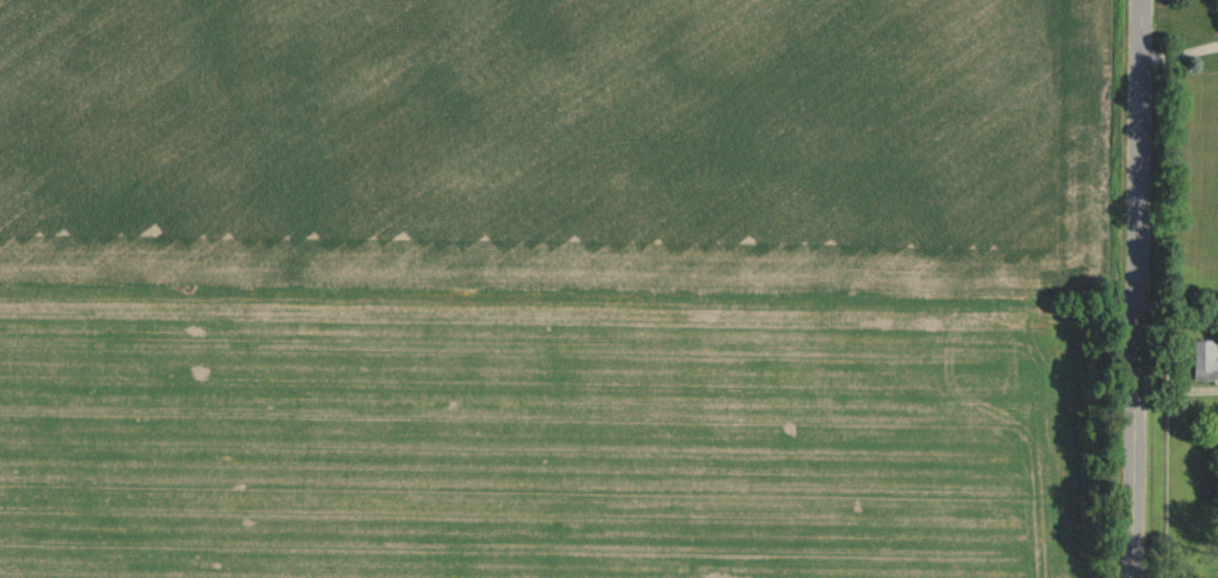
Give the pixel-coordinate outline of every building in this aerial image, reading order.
[(1217,378),(1217,338),(1192,338),(1191,378),(1217,378)]
